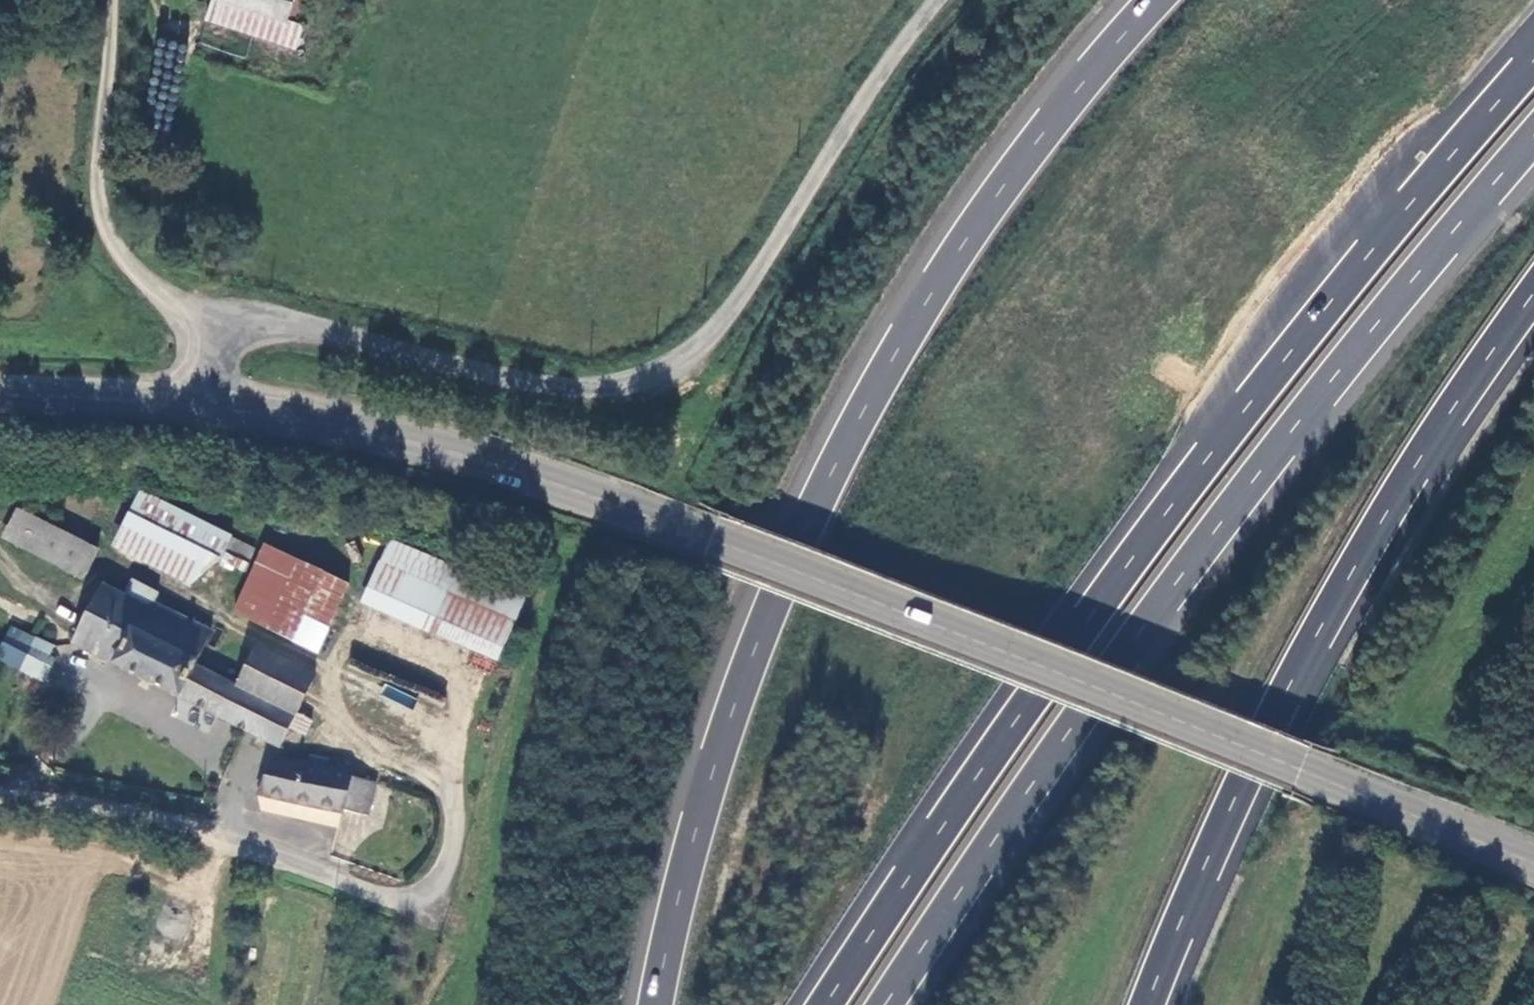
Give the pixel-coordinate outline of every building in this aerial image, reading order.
[(224,0),(211,0),(205,19),(297,48),(305,25),(300,24),(285,19),(224,0)] [(285,19),(291,0),(224,0),(285,19)] [(285,19),(300,24),(307,0),(291,0),(285,19)] [(222,536),(133,490),(108,536),(189,577),(210,560),(222,536)] [(93,550),(15,511),(2,538),(80,577),(93,550)] [(232,537),(227,549),(251,558),(255,546),(232,537)] [(514,613),(382,548),(363,589),(493,653),(514,613)] [(226,611),(264,630),(294,569),(256,551),(226,611)] [(294,569),(264,630),(312,652),(342,591),(294,569)] [(72,643),(275,749),(283,734),(290,737),(293,732),(300,736),(306,723),(297,718),(298,716),(295,714),(311,680),(253,650),(236,686),(192,664),(208,634),(150,606),(147,611),(99,586),(72,643)] [(0,645),(0,661),(44,680),(59,645),(9,624),(0,645)] [(409,707),(413,698),(388,684),(383,693),(409,707)] [(348,777),(270,760),(257,793),(340,814),(341,812),(366,817),(376,786),(348,779),(348,777)]
